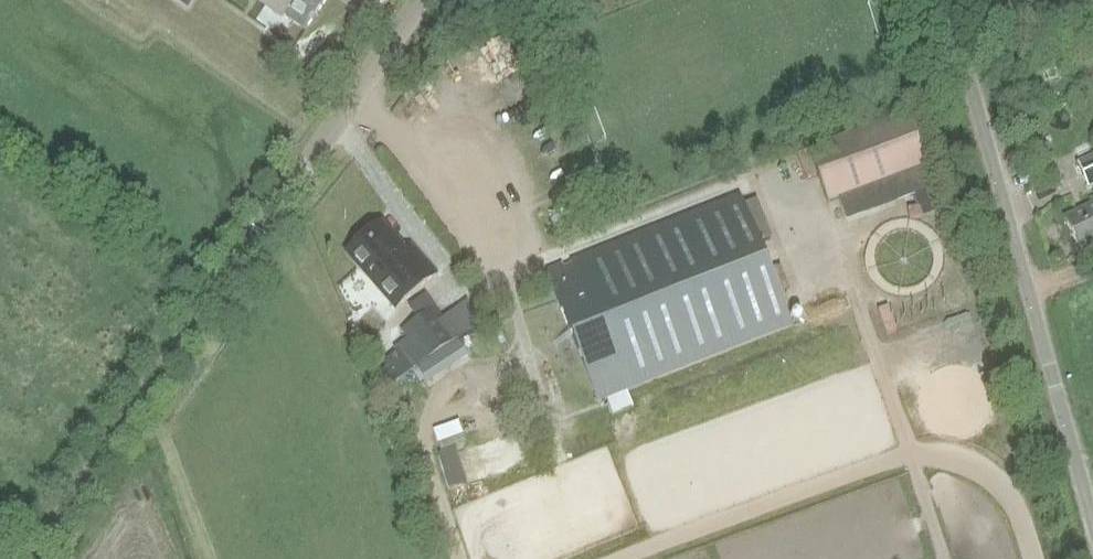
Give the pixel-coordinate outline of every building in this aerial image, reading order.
[(328,0),(256,0),(275,13),(276,11),(306,32),(328,0)] [(828,204),(850,196),(855,211),(932,182),(927,168),(908,117),(811,153),(828,204)] [(1077,163),(1088,189),(1092,187),(1092,156),(1077,163)] [(598,403),(607,400),(613,415),(634,407),(627,392),(792,326),(740,195),(573,262),(574,266),(563,270),(562,266),(546,272),(598,403)] [(1092,205),(1063,220),(1081,255),(1092,248),(1092,200),(1090,201),(1092,205)] [(405,249),(381,222),(344,255),(395,313),(438,275),(411,243),(405,249)] [(467,301),(443,319),(443,320),(434,308),(400,333),(406,340),(394,349),(410,372),(451,343),(482,329),(467,301)] [(458,341),(417,369),(427,384),(469,356),(458,341)] [(397,381),(388,367),(373,377),(381,393),(397,381)] [(440,430),(448,447),(474,436),(466,419),(440,430)] [(457,487),(480,481),(469,445),(447,451),(457,487)]
